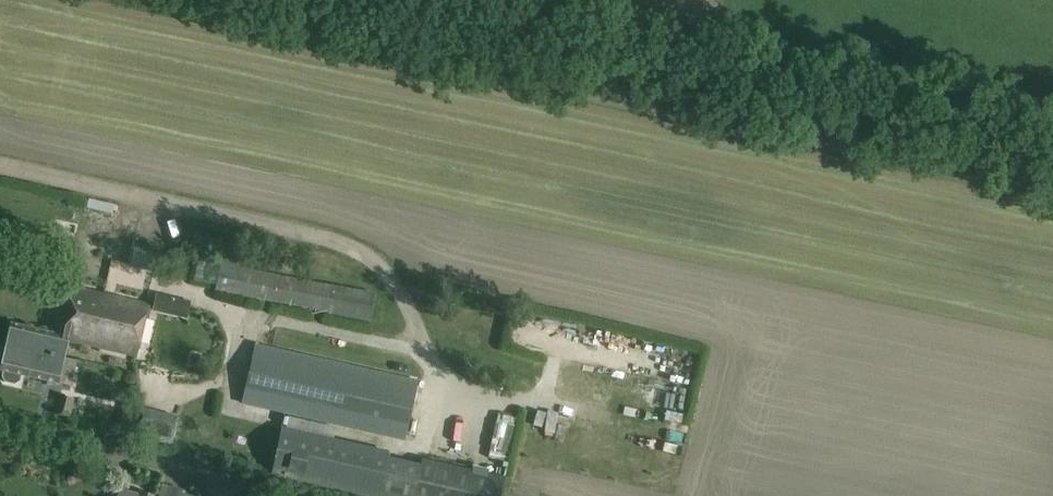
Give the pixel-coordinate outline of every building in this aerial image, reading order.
[(251,254),(249,269),(248,269),(249,263),(222,258),(216,293),(370,322),(375,294),(304,281),(306,265),(251,254)] [(10,324),(4,350),(43,360),(44,356),(51,358),(52,355),(63,358),(67,342),(137,359),(147,302),(69,285),(60,335),(10,324)] [(153,306),(151,315),(183,321),(185,312),(153,306)] [(242,406),(405,442),(418,381),(255,344),(242,406)] [(4,350),(0,366),(0,370),(58,386),(63,358),(52,355),(51,358),(44,356),(43,360),(4,350)] [(561,394),(572,398),(580,378),(570,374),(561,394)] [(59,395),(55,415),(71,418),(75,398),(59,395)] [(142,411),(141,407),(141,409),(126,405),(119,431),(135,436),(136,430),(138,431),(142,411)] [(388,457),(390,452),(281,427),(271,475),(363,495),(431,495),(433,487),(418,483),(422,465),(388,457)]
